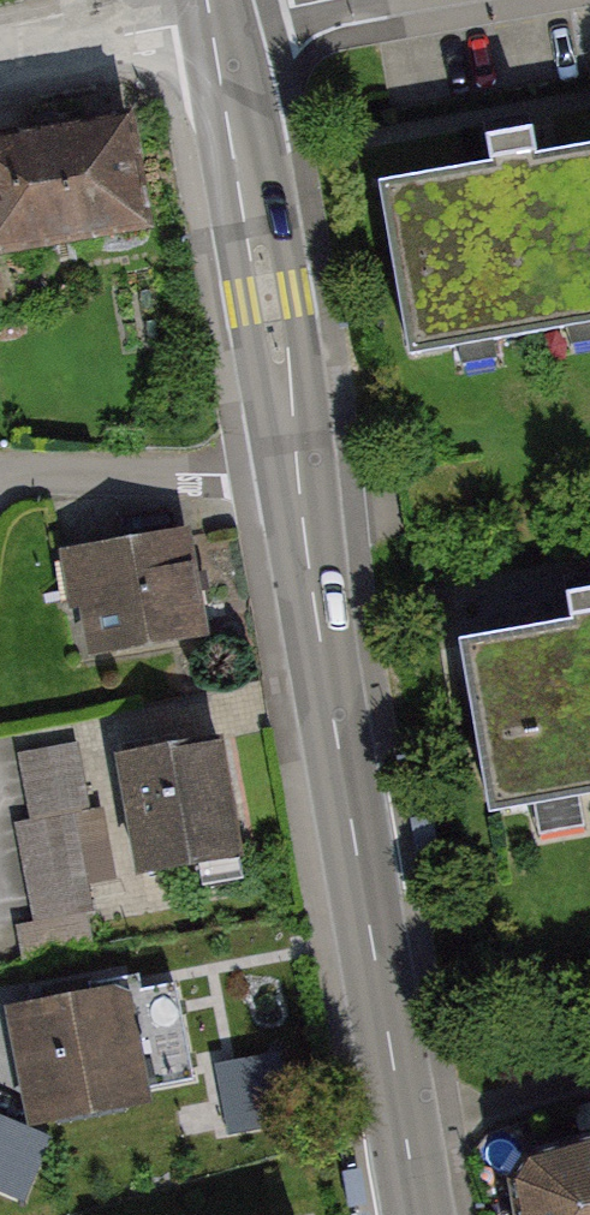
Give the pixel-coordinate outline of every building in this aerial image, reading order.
[(0,146),(0,259),(145,235),(127,126),(0,146)] [(378,185),(409,355),(589,322),(589,147),(378,185)] [(193,541),(83,563),(102,663),(213,641),(193,541)] [(462,645),(490,813),(589,796),(589,623),(462,645)] [(225,749),(129,769),(152,878),(247,859),(225,749)] [(90,755),(26,768),(36,819),(22,822),(32,871),(15,875),(32,959),(110,943),(97,881),(138,873),(126,814),(103,818),(90,755)] [(176,969),(17,1000),(40,1113),(198,1082),(183,1006),(176,969)] [(25,1196),(48,1141),(0,1121),(0,1186),(25,1196)] [(495,1153),(507,1214),(589,1214),(589,1135),(495,1153)]
